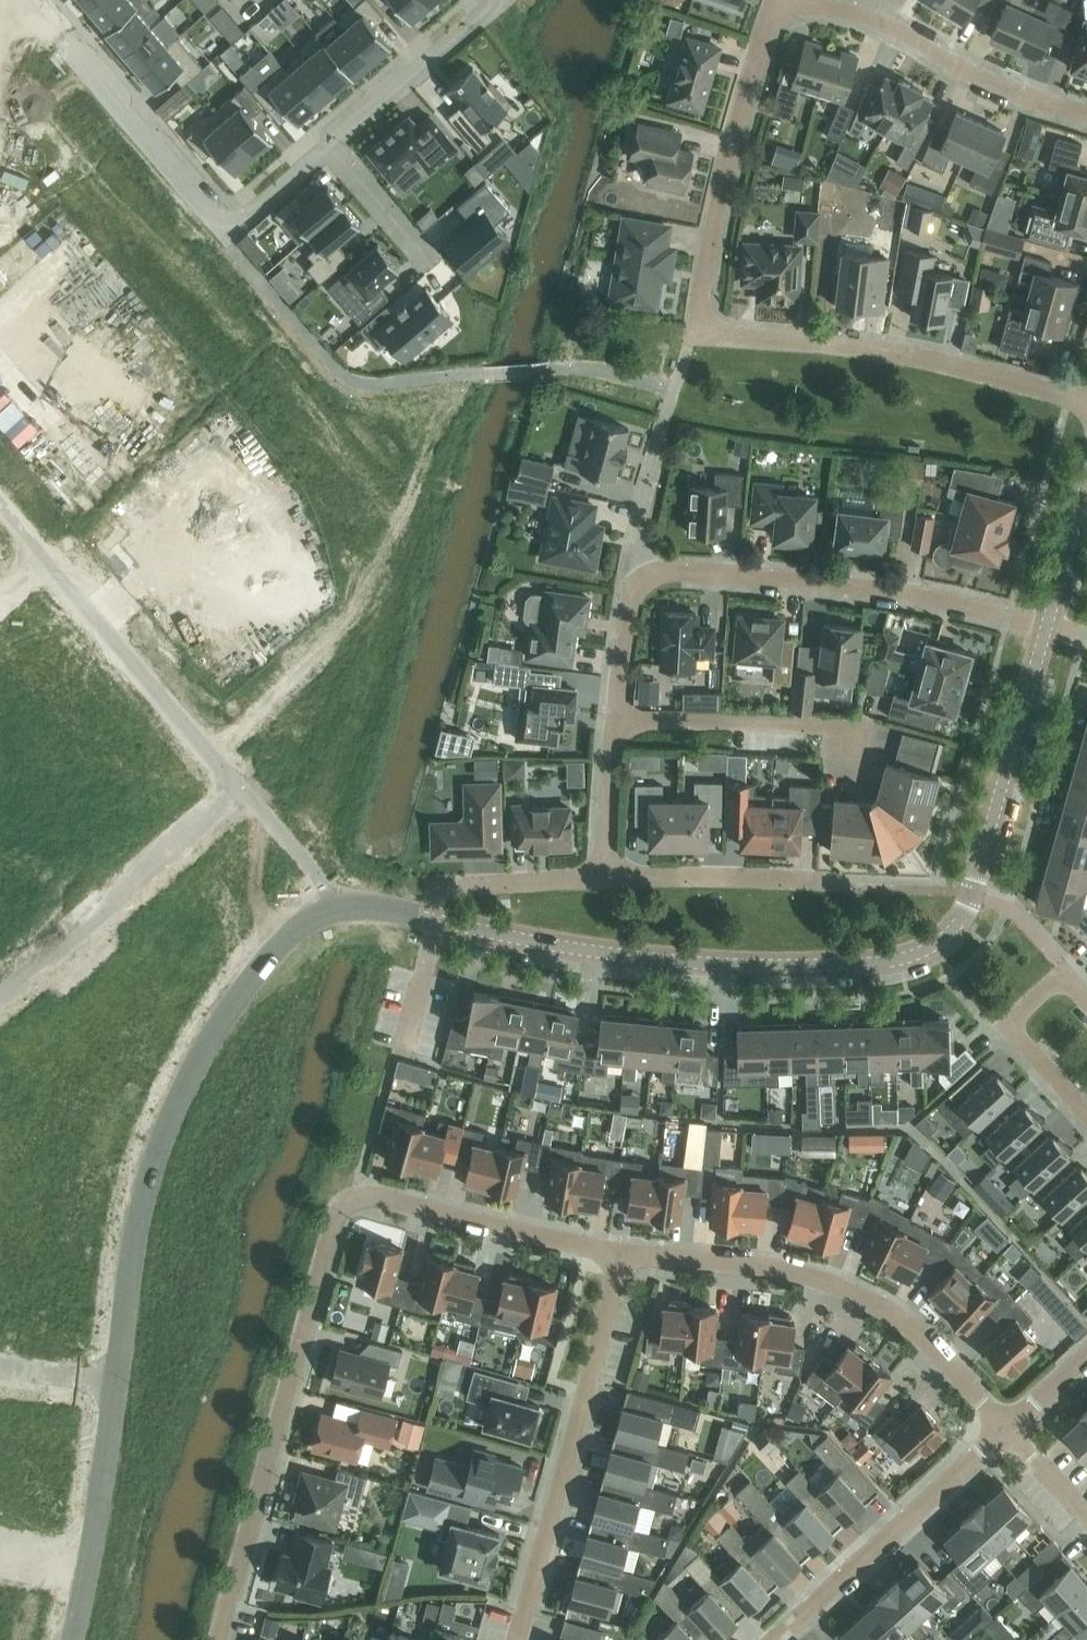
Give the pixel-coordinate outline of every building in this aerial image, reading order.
[(102,0),(83,0),(91,10),(102,0)] [(108,29),(141,0),(102,0),(91,10),(107,28),(108,29)] [(107,28),(105,30),(106,31),(122,50),(151,25),(141,14),(151,6),(146,0),(141,0),(108,29),(107,28)] [(294,7),(288,0),(281,0),(267,12),(273,19),(276,23),(294,7)] [(372,61),(391,44),(374,25),(384,16),(382,14),(370,0),(361,0),(355,5),(362,13),(344,28),(372,61)] [(410,20),(429,3),(426,0),(394,0),(410,20)] [(990,0),(941,0),(938,5),(962,20),(972,4),(984,11),(985,10),(990,0)] [(1033,4),(1023,0),(990,0),(985,10),(999,16),(990,36),(1014,47),(1033,4)] [(1074,10),(1050,0),(1049,0),(1045,9),(1033,4),(1014,47),(1038,57),(1046,37),(1060,43),(1074,10)] [(1069,47),(1075,49),(1070,66),(1086,71),(1086,0),(1083,0),(1069,47)] [(232,41),(244,31),(222,5),(210,15),(232,41)] [(267,12),(257,21),(263,28),(273,19),(267,12)] [(139,69),(177,36),(173,31),(176,28),(164,14),(151,25),(122,50),(139,69)] [(335,36),(326,43),(326,44),(352,74),(352,75),(353,77),(354,76),(372,61),(344,28),(335,36)] [(199,70),(203,66),(177,36),(139,69),(156,89),(173,74),(182,84),(187,80),(199,70)] [(669,98),(701,107),(719,46),(687,37),(669,98)] [(819,91),(830,51),(820,48),(818,43),(806,40),(793,82),(781,78),(770,112),(790,117),(800,85),(819,91)] [(352,75),(352,74),(326,44),(326,43),(325,41),(324,42),(306,57),(334,90),(352,75)] [(840,54),(830,51),(819,91),(844,99),(857,55),(845,52),(840,54)] [(334,90),(306,57),(288,73),(316,105),(334,90)] [(508,107),(472,66),(446,89),(459,105),(447,115),(477,150),(490,138),(483,129),(508,107)] [(199,70),(187,80),(198,92),(210,83),(199,70)] [(316,105),(288,73),(270,88),(263,80),(252,90),(258,96),(270,111),(280,102),(297,122),(316,105)] [(886,130),(911,84),(900,78),(897,81),(886,75),(874,97),(864,91),(849,129),(859,135),(867,120),(886,130)] [(895,160),(907,167),(932,120),(924,115),(932,100),(920,94),(923,90),(911,84),(886,130),(906,141),(895,160)] [(271,139),(251,116),(261,107),(243,86),(214,111),(252,155),(271,139)] [(826,135),(840,141),(854,108),(840,102),(826,135)] [(964,158),(980,121),(956,110),(942,142),(931,137),(921,161),(942,171),(950,152),(964,158)] [(252,155),(214,111),(186,136),(203,157),(213,148),(233,171),(252,155)] [(457,147),(430,115),(417,125),(409,115),(367,151),(391,179),(417,157),(429,171),(457,147)] [(980,121),(964,158),(977,164),(969,182),(992,192),(1002,168),(990,163),(1004,131),(980,121)] [(646,181),(684,190),(693,152),(677,148),(681,132),(638,122),(630,156),(651,161),(646,181)] [(534,178),(543,145),(534,134),(512,153),(534,178)] [(1086,204),(1086,174),(1078,172),(1080,165),(1077,159),(1082,143),(1057,136),(1048,166),(1059,168),(1056,179),(1064,182),(1060,196),(1086,204)] [(493,147),(476,162),(487,175),(504,160),(493,147)] [(864,171),(835,155),(825,178),(855,186),(864,171)] [(784,178),(781,191),(802,195),(805,182),(784,178)] [(470,220),(444,243),(469,271),(508,237),(495,222),(509,210),(485,181),(457,205),(470,220)] [(294,196),(273,215),(298,244),(307,236),(342,205),(326,187),(303,207),(294,196)] [(1060,196),(1056,210),(1032,204),(1024,234),(1067,245),(1072,229),(1086,233),(1086,204),(1060,196)] [(312,262),(305,268),(318,283),(347,258),(335,244),(359,224),(342,205),(307,236),(315,246),(305,255),(312,262)] [(416,220),(424,229),(438,216),(431,208),(416,220)] [(815,238),(818,212),(798,211),(796,237),(815,238)] [(927,237),(931,215),(915,211),(910,233),(927,237)] [(612,297),(655,304),(661,267),(669,268),(673,247),(661,245),(664,225),(625,218),(612,297)] [(980,245),(1018,255),(1023,237),(986,227),(980,245)] [(348,309),(359,322),(388,297),(378,286),(399,268),(378,243),(337,278),(357,302),(348,309)] [(796,300),(800,246),(745,243),(743,281),(759,282),(758,298),(796,300)] [(943,321),(946,302),(961,305),(966,279),(952,276),(952,274),(931,270),(934,254),(906,248),(897,293),(914,296),(910,315),(943,321)] [(881,309),(888,258),(842,252),(840,267),(836,269),(835,278),(839,281),(836,304),(881,309)] [(1028,295),(1068,307),(1069,302),(1072,302),(1076,288),(1073,287),(1075,281),(1048,274),(1052,261),(1025,254),(1018,277),(1032,281),(1028,295)] [(988,308),(992,286),(973,283),(969,305),(988,308)] [(386,305),(359,328),(376,348),(388,338),(405,358),(451,318),(426,288),(394,315),(386,305)] [(1066,312),(1068,307),(1028,295),(1024,310),(1010,306),(999,347),(1026,354),(1034,324),(1061,332),(1062,326),(1065,327),(1069,312),(1066,312)] [(569,452),(565,464),(614,478),(619,460),(624,461),(627,448),(623,447),(628,428),(594,418),(584,456),(569,452)] [(525,477),(541,482),(548,484),(554,464),(522,455),(516,475),(525,477)] [(899,457),(896,479),(922,482),(925,460),(899,457)] [(955,515),(1005,529),(1007,523),(1012,525),(1017,509),(1011,508),(1013,501),(983,493),(981,489),(985,472),(955,467),(948,491),(966,498),(961,516),(956,514),(955,515)] [(688,526),(688,531),(724,533),(725,503),(741,504),(742,473),(715,472),(714,487),(691,486),(689,508),(686,508),(684,511),(683,523),(685,526),(688,526)] [(510,477),(506,495),(544,503),(548,484),(510,477)] [(782,485),(756,483),(752,519),(771,521),(771,517),(778,517),(776,537),(788,538),(788,542),(805,544),(805,540),(809,540),(813,496),(781,493),(782,485)] [(840,510),(836,543),(881,549),(884,531),(899,533),(904,498),(874,494),(872,514),(840,510)] [(594,504),(554,496),(550,515),(557,516),(553,531),(547,530),(542,556),(593,566),(601,526),(591,524),(594,504)] [(918,513),(912,546),(927,549),(933,516),(918,513)] [(1005,529),(955,515),(948,543),(943,543),(938,546),(935,550),(935,555),(937,560),(942,563),(947,563),(952,560),(970,565),(974,552),(997,558),(1000,547),(1005,549),(1010,533),(1004,532),(1005,529)] [(588,596),(545,590),(544,594),(536,593),(531,594),(526,598),(524,615),(527,620),(532,622),(527,656),(570,662),(575,630),(583,631),(588,596)] [(695,612),(665,611),(662,667),(693,669),(693,652),(711,653),(712,627),(695,626),(695,612)] [(782,619),(739,615),(735,658),(774,662),(772,681),(791,682),(793,655),(779,654),(782,619)] [(861,627),(824,623),(817,677),(854,681),(861,627)] [(913,654),(903,651),(894,648),(897,635),(883,631),(875,657),(890,662),(918,670),(963,682),(966,670),(970,671),(974,657),(970,655),(971,652),(946,645),(947,640),(928,634),(923,652),(914,649),(913,654)] [(488,658),(498,659),(500,645),(490,644),(488,658)] [(496,661),(493,682),(528,685),(530,665),(496,661)] [(809,710),(814,671),(797,669),(792,708),(809,710)] [(959,693),(963,682),(918,670),(911,697),(893,692),(887,715),(933,728),(939,707),(954,711),(955,708),(959,709),(963,694),(959,693)] [(518,718),(516,738),(556,742),(558,724),(564,725),(566,711),(574,711),(576,689),(534,684),(531,705),(527,705),(526,718),(518,718)] [(683,691),(683,709),(720,709),(720,692),(683,691)] [(872,719),(876,696),(867,694),(864,718),(872,719)] [(858,716),(859,696),(850,696),(849,716),(858,716)] [(1086,753),(1086,726),(1084,734),(1081,733),(1076,750),(1086,753)] [(894,762),(930,773),(939,741),(902,731),(894,762)] [(464,760),(466,745),(450,743),(448,758),(464,760)] [(1076,750),(1072,767),(1074,768),(1072,776),(1086,780),(1086,753),(1076,750)] [(776,756),(775,769),(788,770),(789,756),(776,756)] [(710,775),(725,774),(724,757),(708,758),(710,775)] [(874,798),(908,847),(909,846),(908,845),(914,840),(916,838),(918,836),(920,833),(923,828),(938,775),(930,773),(894,762),(887,761),(878,795),(877,797),(874,798)] [(1072,776),(1070,784),(1067,783),(1062,800),(1086,807),(1086,780),(1072,776)] [(770,846),(773,793),(756,793),(756,782),(726,780),(725,829),(741,829),(741,845),(748,845),(749,848),(761,849),(763,846),(770,846)] [(678,800),(678,844),(706,844),(706,815),(721,815),(721,781),(694,781),(694,800),(678,800)] [(459,822),(433,822),(433,854),(499,853),(498,783),(466,784),(467,814),(459,822)] [(789,794),(773,793),(770,846),(777,847),(779,849),(791,850),(792,847),(799,848),(801,815),(804,812),(819,812),(820,785),(790,783),(789,794)] [(678,844),(678,800),(662,800),(662,784),(635,784),(635,823),(650,823),(650,844),(678,844)] [(907,847),(908,847),(874,798),(872,800),(871,800),(834,797),(834,804),(820,803),(818,841),(831,842),(830,850),(865,853),(866,846),(883,844),(885,856),(892,854),(896,852),(900,850),(906,846),(907,847)] [(1062,800),(1057,817),(1060,818),(1058,826),(1086,834),(1086,807),(1062,800)] [(529,804),(512,804),(513,841),(527,841),(527,844),(547,844),(548,847),(570,846),(569,806),(529,807),(529,804)] [(1058,826),(1056,834),(1053,834),(1048,851),(1086,862),(1086,834),(1058,826)] [(1048,851),(1043,868),(1046,868),(1044,876),(1044,877),(1084,888),(1083,888),(1086,889),(1086,876),(1086,875),(1086,871),(1086,862),(1048,851)] [(1044,876),(1043,876),(1035,902),(1076,914),(1074,919),(1086,934),(1086,905),(1079,903),(1083,888),(1084,888),(1044,877),(1044,876)] [(15,933),(0,915),(0,946),(15,933)] [(488,1054),(489,1054),(492,1038),(500,997),(501,997),(501,996),(474,990),(468,1018),(454,1015),(446,1044),(489,1052),(488,1054)] [(518,1042),(526,999),(509,996),(508,999),(501,997),(500,997),(492,1038),(489,1054),(501,1057),(505,1039),(518,1042)] [(526,999),(518,1042),(531,1045),(528,1062),(540,1064),(544,1047),(551,1007),(543,1006),(544,1003),(526,999)] [(551,1007),(544,1047),(556,1050),(553,1065),(581,1071),(585,1041),(572,1039),(578,1012),(572,1011),(573,1009),(551,1004),(551,1007)] [(607,1057),(624,1058),(628,1018),(629,1015),(607,1013),(606,1016),(601,1016),(598,1043),(585,1041),(581,1071),(606,1073),(607,1057)] [(628,1018),(624,1058),(622,1076),(635,1077),(636,1060),(650,1061),(654,1018),(636,1016),(636,1019),(628,1018)] [(680,1023),(679,1023),(671,1022),(672,1020),(654,1018),(650,1061),(663,1062),(661,1080),(674,1081),(676,1063),(680,1023)] [(869,1023),(871,1081),(883,1080),(883,1063),(896,1062),(895,1019),(877,1020),(877,1023),(869,1023)] [(895,1019),(896,1062),(910,1062),(910,1084),(924,1083),(923,1063),(922,1063),(921,1021),(913,1022),(913,1019),(895,1019)] [(922,1063),(923,1063),(938,1062),(939,1077),(946,1085),(976,1058),(965,1046),(957,1054),(954,1050),(949,1051),(948,1019),(921,1020),(921,1021),(922,1063)] [(679,1020),(679,1023),(680,1023),(676,1063),(674,1081),(717,1083),(718,1054),(704,1052),(707,1026),(701,1025),(701,1022),(679,1020)] [(871,1081),(869,1023),(861,1023),(861,1020),(843,1021),(844,1064),(857,1064),(858,1081),(871,1081)] [(817,1025),(818,1082),(831,1082),(830,1064),(844,1064),(843,1021),(825,1021),(825,1024),(817,1025)] [(792,1066),(791,1022),(773,1023),(773,1026),(765,1026),(766,1066),(766,1082),(766,1084),(779,1084),(778,1066),(792,1066)] [(818,1082),(817,1025),(808,1025),(808,1022),(791,1022),(792,1066),(805,1065),(806,1083),(818,1082)] [(724,1084),(766,1082),(766,1066),(765,1026),(765,1023),(743,1024),(743,1027),(738,1027),(738,1054),(725,1054),(724,1084)] [(966,1134),(977,1124),(1006,1097),(1017,1087),(1016,1086),(1016,1087),(1003,1076),(1000,1078),(997,1075),(994,1078),(980,1063),(948,1092),(966,1111),(954,1122),(966,1134)] [(436,1090),(440,1077),(399,1065),(394,1082),(401,1084),(403,1080),(436,1090)] [(523,1077),(521,1091),(534,1094),(537,1080),(523,1077)] [(545,1085),(545,1096),(565,1097),(566,1086),(545,1085)] [(912,1094),(912,1110),(925,1110),(925,1094),(912,1094)] [(994,1165),(1005,1154),(1034,1128),(1045,1118),(1044,1117),(1031,1107),(1028,1109),(1025,1106),(1022,1109),(1018,1104),(1015,1107),(1006,1097),(977,1124),(994,1142),(982,1152),(994,1165)] [(420,1128),(421,1128),(422,1126),(421,1126),(425,1112),(386,1102),(379,1127),(393,1131),(385,1159),(410,1165),(420,1128)] [(881,1102),(871,1102),(872,1121),(881,1121),(881,1108),(881,1102)] [(820,1127),(819,1109),(807,1110),(802,1110),(802,1118),(806,1118),(806,1127),(820,1127)] [(627,1113),(625,1124),(640,1127),(642,1116),(627,1113)] [(435,1132),(421,1128),(420,1128),(410,1165),(408,1170),(430,1175),(432,1169),(436,1170),(443,1147),(456,1151),(463,1126),(439,1119),(435,1132)] [(498,1148),(484,1145),(487,1132),(463,1126),(456,1151),(471,1154),(465,1178),(469,1179),(468,1185),(490,1190),(491,1186),(490,1186),(498,1148)] [(1028,1190),(1062,1159),(1073,1148),(1072,1147),(1071,1148),(1059,1137),(1056,1139),(1053,1136),(1050,1139),(1046,1135),(1043,1138),(1034,1128),(1005,1154),(1022,1172),(1010,1183),(1021,1196),(1028,1190)] [(671,1130),(667,1155),(696,1159),(700,1134),(671,1130)] [(760,1131),(752,1130),(752,1149),(766,1150),(767,1131),(760,1131)] [(883,1148),(883,1132),(849,1132),(849,1148),(883,1148)] [(815,1135),(802,1135),(802,1148),(815,1148),(815,1135)] [(536,1167),(541,1143),(517,1137),(514,1150),(498,1146),(498,1148),(490,1186),(491,1186),(516,1192),(522,1164),(536,1167)] [(950,1155),(968,1178),(985,1164),(967,1141),(950,1155)] [(566,1147),(541,1143),(536,1167),(551,1170),(546,1198),(571,1202),(571,1203),(578,1165),(579,1165),(580,1162),(564,1160),(566,1147)] [(571,1203),(571,1202),(570,1207),(592,1211),(593,1204),(598,1205),(602,1182),(616,1184),(620,1158),(595,1154),(593,1167),(579,1165),(578,1165),(571,1203)] [(932,1174),(939,1161),(938,1160),(929,1157),(928,1156),(922,1170),(932,1174)] [(653,1220),(654,1215),(653,1215),(658,1176),(657,1176),(643,1174),(645,1161),(620,1158),(616,1184),(630,1186),(627,1210),(632,1210),(631,1217),(653,1220)] [(1028,1190),(1045,1208),(1050,1203),(1061,1216),(1086,1192),(1086,1168),(1084,1170),(1081,1167),(1078,1170),(1074,1165),(1071,1168),(1062,1159),(1028,1190)] [(653,1215),(654,1215),(679,1219),(683,1190),(698,1192),(700,1166),(659,1161),(658,1173),(657,1176),(658,1176),(653,1215)] [(711,1222),(736,1224),(737,1224),(740,1185),(742,1166),(701,1163),(700,1166),(698,1192),(713,1193),(711,1222)] [(779,1202),(780,1202),(784,1176),(756,1174),(755,1186),(740,1185),(737,1224),(736,1224),(736,1229),(758,1230),(758,1224),(763,1224),(764,1201),(779,1202)] [(822,1200),(821,1200),(808,1196),(811,1184),(784,1176),(780,1202),(794,1206),(787,1229),(791,1230),(790,1237),(811,1243),(813,1238),(812,1238),(822,1200)] [(972,1188),(982,1202),(997,1192),(987,1178),(972,1188)] [(822,1197),(821,1200),(822,1200),(812,1238),(813,1238),(837,1245),(845,1217),(860,1222),(869,1198),(841,1189),(838,1202),(822,1197)] [(1086,1248),(1086,1192),(1061,1216),(1077,1234),(1066,1244),(1077,1257),(1086,1248)] [(869,1198),(860,1222),(874,1229),(862,1255),(884,1266),(885,1266),(903,1229),(908,1220),(909,1218),(895,1211),(886,1207),(889,1202),(872,1193),(869,1198)] [(947,1233),(962,1203),(949,1196),(946,1203),(926,1193),(914,1217),(947,1233)] [(885,1266),(884,1266),(882,1270),(902,1280),(905,1274),(909,1276),(920,1255),(934,1262),(949,1240),(921,1227),(908,1220),(903,1229),(885,1266)] [(1002,1237),(992,1246),(1005,1260),(1015,1251),(1002,1237)] [(949,1240),(934,1262),(946,1273),(930,1290),(933,1293),(928,1298),(945,1314),(948,1310),(947,1310),(976,1279),(983,1272),(972,1261),(949,1240)] [(400,1304),(407,1279),(394,1276),(402,1248),(376,1241),(375,1245),(368,1243),(362,1265),(369,1266),(365,1281),(380,1285),(376,1298),(400,1304)] [(443,1302),(455,1257),(454,1257),(453,1262),(428,1255),(421,1283),(407,1279),(400,1304),(425,1311),(428,1298),(443,1302)] [(455,1257),(443,1302),(444,1300),(458,1303),(455,1316),(479,1322),(485,1297),(472,1294),(478,1271),(474,1269),(476,1263),(455,1257)] [(985,1269),(983,1272),(976,1279),(947,1310),(948,1310),(967,1328),(986,1307),(997,1316),(1015,1298),(996,1280),(985,1269)] [(485,1297),(479,1322),(518,1332),(521,1321),(531,1276),(510,1271),(508,1278),(504,1277),(499,1300),(485,1297)] [(1057,1291),(1041,1273),(1028,1286),(1043,1303),(1057,1291)] [(556,1343),(563,1318),(549,1315),(556,1287),(531,1281),(532,1277),(531,1276),(521,1321),(535,1325),(532,1338),(556,1343)] [(1015,1298),(997,1316),(1006,1327),(985,1347),(1003,1366),(1006,1364),(1011,1368),(1027,1353),(1023,1348),(1034,1338),(1023,1326),(1033,1317),(1015,1298)] [(686,1347),(690,1301),(669,1299),(668,1306),(664,1305),(661,1329),(648,1328),(646,1354),(669,1356),(671,1343),(685,1344),(685,1347),(686,1347)] [(722,1364),(726,1338),(713,1337),(716,1308),(691,1306),(691,1301),(690,1301),(686,1347),(701,1349),(700,1362),(722,1364)] [(747,1355),(763,1357),(770,1311),(769,1311),(768,1316),(743,1312),(739,1340),(726,1338),(722,1364),(731,1366),(746,1368),(747,1355)] [(770,1311),(763,1357),(764,1355),(778,1357),(776,1370),(800,1373),(804,1347),(791,1345),(794,1322),(790,1321),(791,1315),(770,1311)] [(369,1356),(340,1348),(339,1352),(336,1353),(334,1361),(336,1364),(331,1380),(380,1394),(389,1362),(398,1365),(402,1349),(373,1341),(369,1356)] [(844,1391),(873,1355),(856,1341),(852,1347),(848,1344),(833,1363),(823,1355),(804,1379),(835,1403),(844,1391)] [(873,1355),(844,1391),(856,1401),(848,1411),(867,1426),(883,1405),(873,1397),(891,1374),(871,1359),(873,1355)] [(533,1383),(537,1370),(517,1364),(513,1376),(533,1383)] [(722,1364),(720,1379),(728,1380),(731,1366),(722,1364)] [(538,1408),(539,1405),(510,1397),(511,1395),(506,1394),(510,1379),(475,1369),(467,1396),(490,1403),(484,1424),(530,1437),(534,1422),(538,1420),(540,1412),(538,1408)] [(707,1369),(705,1382),(719,1384),(720,1370),(707,1369)] [(627,1389),(615,1432),(655,1443),(662,1418),(695,1427),(700,1409),(627,1389)] [(940,1424),(922,1404),(900,1424),(891,1414),(872,1432),(888,1449),(898,1440),(909,1452),(920,1442),(924,1447),(941,1432),(937,1427),(940,1424)] [(322,1414),(313,1446),(356,1458),(361,1442),(366,1439),(388,1445),(395,1418),(361,1408),(357,1423),(322,1414)] [(1084,1413),(1064,1431),(1086,1456),(1086,1417),(1084,1413)] [(742,1449),(744,1427),(731,1426),(730,1448),(742,1449)] [(762,1428),(753,1437),(765,1451),(775,1442),(762,1428)] [(848,1431),(839,1439),(846,1446),(848,1448),(857,1440),(848,1431)] [(608,1457),(604,1474),(643,1485),(644,1484),(643,1484),(650,1460),(684,1469),(688,1452),(655,1443),(615,1432),(619,1433),(612,1458),(608,1457)] [(836,1472),(818,1488),(817,1489),(845,1519),(858,1507),(855,1504),(875,1486),(827,1433),(813,1446),(836,1472)] [(850,1451),(860,1461),(861,1462),(874,1450),(863,1439),(850,1451)] [(494,1454),(474,1448),(469,1466),(436,1456),(427,1486),(472,1499),(476,1485),(512,1495),(514,1487),(516,1487),(522,1466),(493,1458),(494,1454)] [(919,1470),(926,1464),(918,1456),(912,1462),(919,1470)] [(334,1482),(305,1474),(295,1512),(333,1522),(338,1501),(359,1507),(367,1475),(338,1467),(334,1482)] [(800,1496),(781,1513),(813,1549),(826,1537),(823,1534),(831,1526),(842,1516),(845,1519),(817,1489),(818,1488),(799,1467),(785,1480),(800,1496)] [(643,1485),(604,1474),(603,1475),(608,1476),(601,1501),(597,1499),(592,1516),(632,1527),(632,1526),(638,1502),(672,1512),(677,1493),(644,1484),(643,1485)] [(745,1539),(781,1578),(794,1566),(791,1563),(810,1546),(813,1549),(781,1513),(749,1478),(736,1491),(764,1522),(746,1538),(745,1539)] [(984,1502),(1011,1532),(1023,1521),(1033,1532),(1041,1524),(1003,1484),(984,1502)] [(486,1580),(499,1533),(465,1524),(470,1502),(409,1485),(401,1516),(442,1527),(439,1535),(448,1538),(440,1567),(486,1580)] [(1011,1532),(984,1502),(964,1520),(992,1550),(1003,1562),(1013,1554),(1001,1541),(1011,1532)] [(669,1537),(632,1526),(632,1527),(592,1516),(592,1517),(596,1518),(589,1543),(585,1541),(580,1558),(620,1569),(620,1568),(627,1544),(664,1555),(669,1537)] [(992,1550),(964,1520),(945,1538),(963,1557),(950,1569),(972,1593),(993,1574),(980,1561),(992,1550)] [(721,1577),(749,1608),(762,1596),(759,1593),(777,1575),(780,1579),(781,1578),(745,1539),(746,1538),(730,1521),(716,1534),(740,1560),(721,1577)] [(284,1552),(275,1584),(303,1592),(302,1596),(320,1601),(323,1590),(327,1591),(330,1589),(333,1576),(331,1573),(328,1572),(330,1565),(326,1564),(332,1541),(305,1533),(299,1556),(291,1554),(284,1552)] [(1062,1548),(1053,1538),(1033,1556),(1042,1566),(1062,1548)] [(688,1540),(664,1578),(667,1582),(685,1565),(708,1589),(689,1606),(689,1607),(717,1637),(729,1625),(726,1622),(745,1605),(748,1608),(749,1608),(721,1577),(688,1540)] [(620,1569),(580,1558),(580,1559),(584,1560),(578,1585),(573,1583),(565,1613),(590,1620),(594,1608),(608,1612),(615,1586),(645,1595),(656,1578),(620,1568),(620,1569)] [(393,1559),(383,1599),(400,1596),(409,1563),(393,1559)] [(899,1579),(926,1609),(938,1599),(948,1609),(965,1593),(946,1572),(937,1581),(919,1561),(899,1579)] [(1086,1584),(1086,1582),(1070,1563),(1050,1581),(1042,1571),(1017,1594),(1034,1611),(1047,1599),(1058,1610),(1086,1584)] [(689,1606),(667,1582),(664,1578),(653,1595),(675,1619),(656,1637),(659,1639),(707,1639),(713,1634),(716,1638),(717,1637),(689,1607),(689,1606)] [(926,1609),(899,1579),(880,1597),(907,1627),(918,1639),(927,1632),(916,1619),(926,1609)] [(1058,1610),(1067,1620),(1055,1632),(1062,1639),(1065,1639),(1073,1633),(1086,1620),(1086,1584),(1058,1610)] [(880,1597),(867,1609),(869,1612),(863,1618),(883,1639),(899,1639),(896,1637),(907,1627),(880,1597)] [(456,1604),(454,1620),(477,1623),(479,1607),(456,1604)] [(983,1626),(996,1639),(1018,1639),(995,1615),(983,1626)] [(863,1618),(857,1623),(854,1621),(841,1633),(847,1639),(883,1639),(863,1618)] [(1073,1633),(1079,1639),(1086,1639),(1086,1620),(1073,1633)] [(431,1639),(476,1639),(477,1637),(435,1625),(431,1639)] [(567,1639),(609,1639),(610,1634),(569,1628),(567,1639)] [(630,1628),(624,1638),(626,1639),(643,1639),(645,1636),(630,1628)] [(391,1631),(388,1639),(422,1639),(391,1631)]
